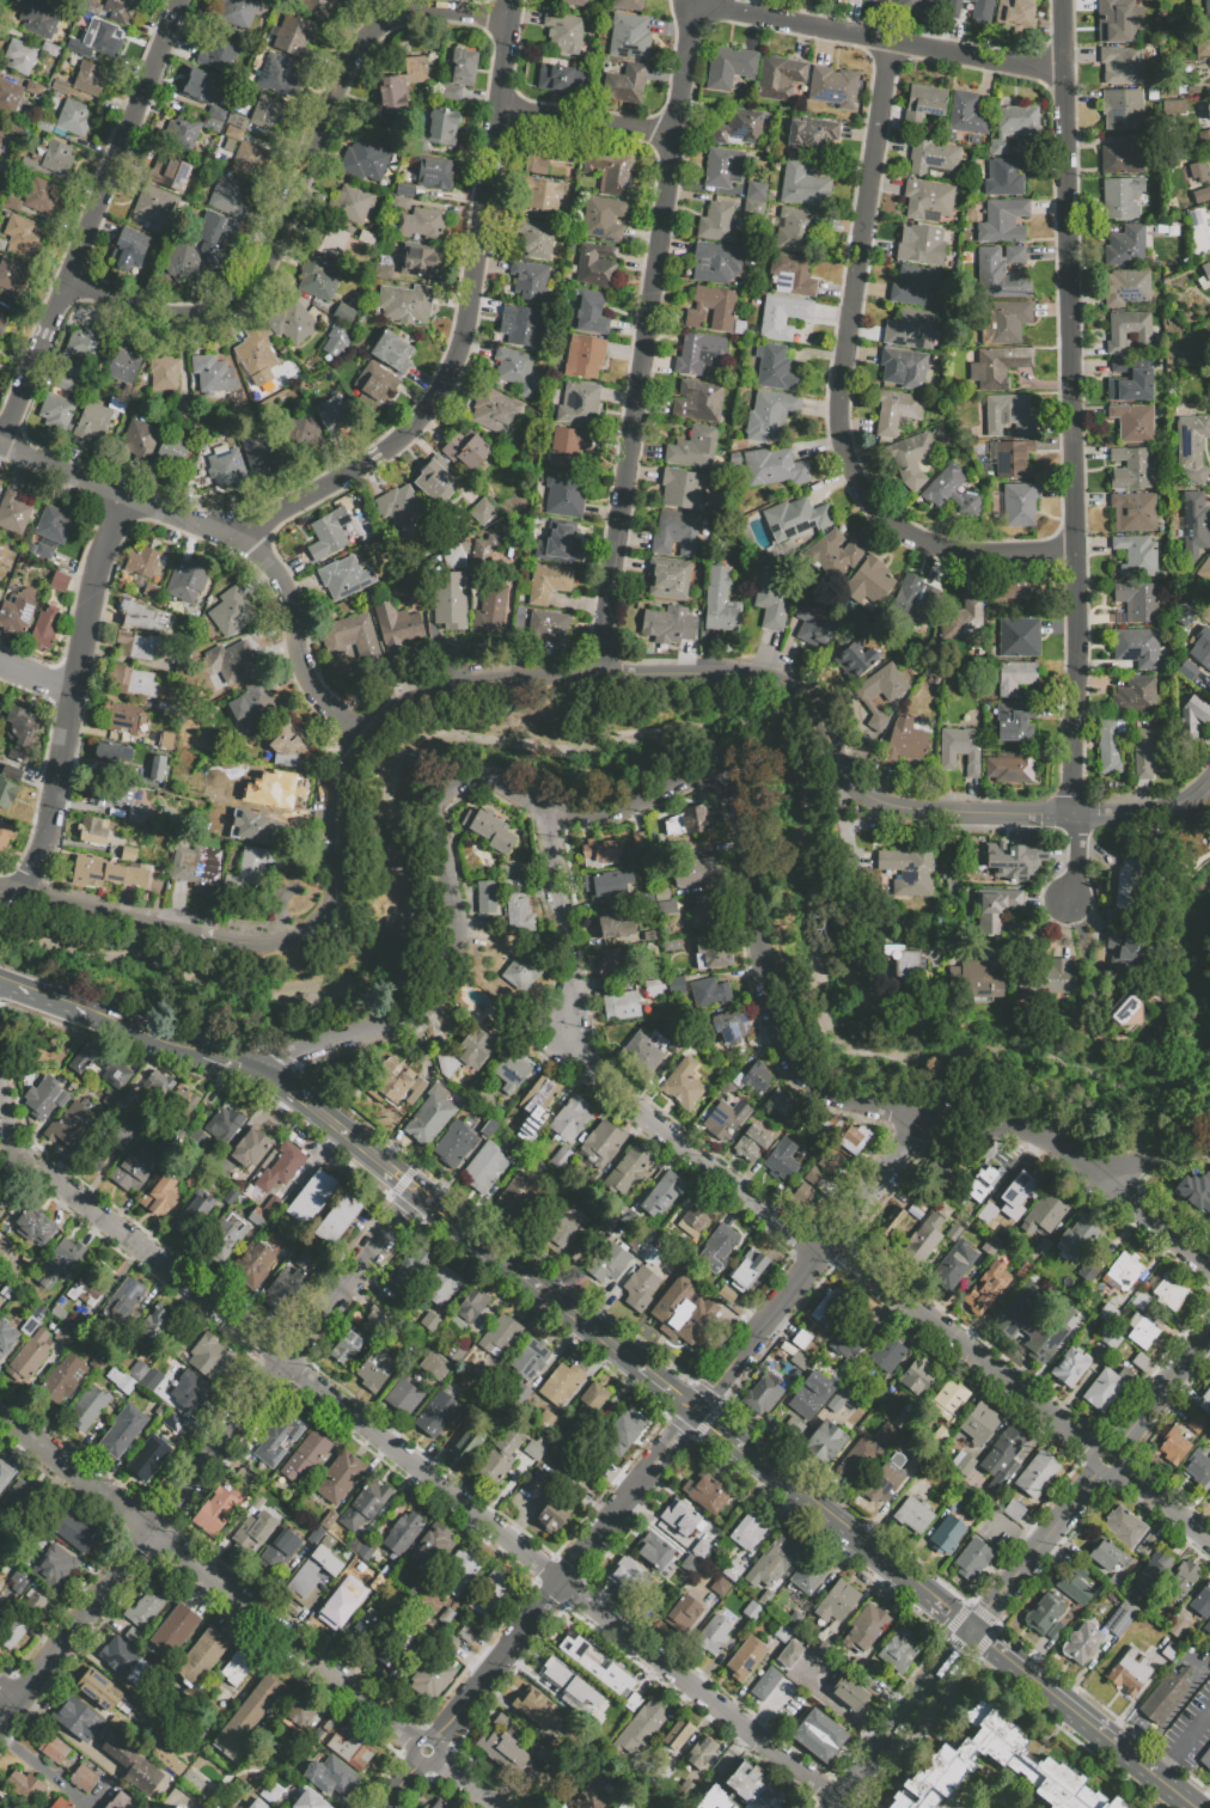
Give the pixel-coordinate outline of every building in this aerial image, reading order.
[(19,18),(27,0),(33,0),(56,10),(53,17),(57,19),(49,39),(24,30),(25,28),(22,26),(24,20),(19,18)] [(103,8),(106,0),(139,0),(132,19),(128,18),(126,26),(106,19),(110,11),(103,8)] [(218,1),(218,0),(258,0),(261,1),(249,31),(218,19),(225,4),(218,1)] [(295,4),(298,0),(337,0),(330,10),(336,13),(328,26),(295,4)] [(611,7),(612,0),(643,0),(642,11),(611,7)] [(894,7),(916,12),(918,0),(896,0),(894,7)] [(922,10),(939,12),(941,0),(924,0),(922,10)] [(944,11),(958,13),(960,0),(946,0),(944,11)] [(972,2),(970,19),(968,23),(989,26),(994,0),(960,0),(972,2)] [(992,24),(1033,31),(1037,16),(1033,16),(1035,0),(998,0),(992,24)] [(1099,43),(1098,0),(1135,0),(1135,6),(1142,6),(1143,29),(1135,30),(1136,42),(1099,43)] [(1201,21),(1209,21),(1209,0),(1202,0),(1201,21)] [(1159,18),(1157,6),(1165,6),(1166,17),(1159,18)] [(545,12),(585,18),(579,56),(549,51),(551,38),(548,37),(549,26),(543,26),(545,12)] [(612,12),(648,17),(647,31),(652,32),(648,61),(607,55),(612,24),(611,23),(612,12)] [(285,14),(302,22),(304,18),(317,23),(310,41),(307,41),(305,48),(311,50),(306,62),(271,49),(285,14)] [(65,48),(88,57),(91,50),(115,60),(123,38),(116,36),(120,28),(97,19),(87,44),(69,37),(65,48)] [(11,37),(38,49),(28,75),(5,67),(8,59),(4,57),(11,37)] [(239,49),(230,75),(196,62),(200,50),(206,53),(212,38),(239,49)] [(43,41),(60,47),(56,57),(39,51),(43,41)] [(1196,41),(1209,41),(1209,59),(1196,60),(1196,41)] [(711,45),(759,53),(754,80),(742,78),(742,77),(733,75),(731,93),(705,90),(711,45)] [(447,47),(478,51),(472,87),(450,84),(453,62),(445,61),(447,47)] [(1100,47),(1122,47),(1122,48),(1139,48),(1139,49),(1144,49),(1145,84),(1118,85),(1118,84),(1105,84),(1104,62),(1100,63),(1100,47)] [(268,50),(307,65),(301,80),(295,78),(287,99),(255,86),(268,50)] [(426,54),(429,80),(410,84),(405,56),(426,54)] [(762,54),(788,59),(788,60),(807,62),(805,84),(792,81),(790,85),(794,85),(792,103),(754,97),(762,54)] [(82,60),(72,87),(98,98),(106,78),(102,75),(105,68),(82,60)] [(625,61),(646,65),(640,104),(600,98),(604,71),(623,74),(625,61)] [(539,63),(537,88),(583,94),(586,72),(576,71),(576,68),(539,63)] [(812,65),(807,100),(837,104),(836,109),(854,111),(858,72),(838,69),(837,72),(831,72),(831,67),(812,65)] [(221,78),(210,104),(209,106),(185,97),(189,88),(183,86),(191,66),(221,78)] [(378,78),(404,74),(408,106),(401,108),(401,111),(391,112),(392,123),(381,124),(377,90),(379,90),(378,78)] [(12,117),(0,112),(0,78),(24,87),(12,117)] [(50,87),(54,79),(68,84),(65,93),(50,87)] [(44,87),(39,97),(24,91),(29,80),(44,87)] [(1160,96),(1160,84),(1178,83),(1178,96),(1160,96)] [(438,84),(462,86),(459,102),(435,98),(438,84)] [(904,121),(922,123),(923,114),(943,116),(947,90),(933,87),(910,84),(904,121)] [(1147,87),(1156,86),(1157,100),(1148,100),(1147,87)] [(1143,88),(1144,129),(1105,130),(1105,114),(1101,114),(1101,103),(1102,103),(1101,90),(1143,88)] [(952,91),(946,139),(979,142),(979,135),(988,136),(990,114),(974,112),(977,94),(952,91)] [(259,93),(288,104),(281,123),(271,120),(268,129),(249,122),(259,93)] [(66,98),(88,106),(85,115),(92,117),(84,138),(55,127),(66,98)] [(1161,100),(1186,99),(1186,115),(1162,116),(1161,100)] [(209,106),(210,104),(226,110),(222,122),(206,115),(209,106)] [(997,108),(1018,106),(1018,104),(1027,104),(1027,106),(1038,106),(1038,134),(1003,135),(1003,139),(1007,139),(1007,154),(990,154),(990,139),(997,139),(997,108)] [(729,108),(763,112),(759,145),(728,140),(727,146),(710,143),(714,123),(727,126),(729,108)] [(453,147),(427,143),(429,120),(428,120),(429,109),(459,112),(458,127),(457,127),(453,147)] [(178,114),(201,123),(190,153),(166,145),(178,114)] [(225,122),(228,114),(232,115),(232,114),(249,120),(244,130),(225,122)] [(206,115),(222,122),(218,133),(201,126),(206,115)] [(792,116),(787,145),(813,149),(812,157),(824,158),(825,151),(830,152),(831,140),(837,140),(839,123),(792,116)] [(38,117),(54,123),(50,134),(35,127),(38,117)] [(28,126),(24,135),(10,130),(13,121),(28,126)] [(240,138),(239,141),(224,135),(227,124),(244,130),(240,138)] [(1198,130),(1198,146),(1209,145),(1209,129),(1198,130)] [(359,134),(386,145),(385,149),(391,152),(379,182),(363,176),(362,179),(343,171),(359,134)] [(1147,172),(1145,135),(1125,136),(1125,145),(1100,146),(1101,173),(1147,172)] [(50,138),(72,146),(69,153),(74,155),(67,176),(39,165),(50,138)] [(240,138),(265,147),(262,155),(267,158),(258,181),(228,169),(239,141),(240,138)] [(911,138),(936,141),(936,142),(960,146),(957,170),(925,166),(924,177),(910,175),(909,175),(911,159),(909,159),(911,138)] [(574,166),(576,148),(530,142),(526,175),(549,178),(550,163),(574,166)] [(745,152),(740,183),(731,182),(729,189),(703,185),(709,147),(745,152)] [(598,194),(628,197),(634,154),(585,148),(582,173),(593,175),(593,170),(600,171),(598,194)] [(191,166),(184,185),(187,185),(184,194),(149,181),(148,181),(153,169),(159,171),(165,155),(191,166)] [(416,155),(414,172),(411,171),(410,178),(417,179),(416,185),(450,190),(453,160),(416,155)] [(786,157),(806,160),(803,175),(832,178),(829,208),(780,201),(786,157)] [(986,158),(1027,157),(1028,170),(1018,170),(1018,173),(1022,173),(1022,195),(992,195),(992,194),(988,194),(986,158)] [(10,177),(0,173),(0,160),(12,165),(12,166),(13,166),(10,177)] [(1187,165),(1193,184),(1209,179),(1204,160),(1187,165)] [(409,179),(410,178),(410,176),(410,175),(409,172),(407,171),(405,171),(403,172),(402,173),(401,175),(399,177),(401,178),(402,181),(403,182),(405,182),(408,181),(409,179)] [(53,216),(60,195),(54,194),(57,185),(25,173),(18,194),(26,197),(23,206),(53,216)] [(219,176),(250,188),(243,204),(249,207),(243,220),(207,206),(219,176)] [(1138,218),(1138,204),(1133,206),(1133,201),(1138,201),(1137,193),(1145,191),(1144,178),(1102,178),(1104,204),(1098,204),(1098,215),(1104,215),(1104,219),(1138,218)] [(527,179),(560,183),(560,182),(563,182),(561,200),(558,198),(556,218),(544,216),(545,212),(525,209),(527,179)] [(906,179),(955,187),(951,216),(939,215),(937,224),(905,219),(906,208),(902,208),(906,179)] [(748,181),(768,183),(765,200),(746,197),(748,181)] [(142,182),(179,197),(164,237),(149,231),(153,221),(130,213),(142,182)] [(396,183),(415,184),(412,197),(395,195),(396,183)] [(373,196),(360,226),(324,212),(330,198),(334,200),(337,190),(340,191),(343,184),(373,196)] [(1209,198),(1209,186),(1192,191),(1196,203),(1209,198)] [(6,195),(23,202),(18,212),(2,206),(6,195)] [(410,197),(409,209),(391,208),(392,195),(410,197)] [(582,234),(600,237),(600,240),(622,244),(624,225),(613,224),(615,216),(627,218),(629,201),(587,196),(582,234)] [(742,216),(763,219),(765,200),(746,197),(742,216)] [(985,200),(986,222),(976,224),(977,242),(986,242),(986,243),(1023,243),(1023,226),(1015,226),(1014,218),(1029,218),(1029,198),(985,200)] [(709,201),(734,204),(731,228),(737,230),(734,243),(696,237),(699,218),(707,218),(709,201)] [(781,204),(827,212),(825,227),(807,224),(802,252),(775,248),(781,204)] [(399,214),(411,215),(412,207),(428,209),(428,208),(444,210),(440,242),(423,239),(424,236),(411,234),(410,238),(396,236),(399,214)] [(220,250),(226,258),(210,268),(200,250),(203,240),(195,237),(204,209),(239,222),(234,234),(233,233),(231,239),(227,238),(222,249),(221,249),(220,250)] [(11,213),(41,225),(37,233),(43,236),(32,263),(5,251),(11,237),(2,233),(11,213)] [(555,224),(550,262),(526,259),(527,251),(520,251),(522,233),(519,233),(521,219),(555,224)] [(943,228),(941,240),(946,242),(942,265),(896,258),(898,238),(905,239),(909,222),(943,228)] [(313,250),(324,224),(348,234),(341,251),(338,250),(336,256),(326,252),(325,255),(313,250)] [(1144,224),(1145,265),(1105,265),(1104,246),(1108,246),(1108,232),(1110,232),(1123,232),(1123,225),(1123,224),(1144,224)] [(120,233),(148,245),(135,276),(114,267),(117,261),(109,257),(120,233)] [(159,255),(175,283),(192,274),(197,283),(209,277),(189,239),(159,255)] [(442,249),(438,279),(415,276),(416,274),(408,273),(408,274),(399,273),(404,242),(408,242),(408,244),(442,249)] [(744,249),(740,274),(731,271),(729,285),(692,280),(695,262),(692,261),(695,242),(744,249)] [(615,289),(575,285),(581,243),(618,248),(617,258),(598,256),(597,258),(618,262),(615,289)] [(978,246),(1000,246),(1000,262),(1004,262),(1004,276),(1031,275),(1032,297),(979,298),(978,246)] [(1007,250),(1025,249),(1026,267),(1007,267),(1007,250)] [(342,274),(330,301),(298,288),(302,277),(299,276),(302,270),(300,269),(307,252),(328,262),(325,267),(342,274)] [(772,252),(809,258),(807,277),(818,279),(814,297),(814,298),(790,293),(794,273),(778,270),(778,274),(768,273),(771,252),(772,252)] [(29,274),(23,271),(25,263),(2,255),(0,261),(0,287),(20,295),(29,274)] [(520,299),(544,303),(549,265),(511,261),(508,275),(517,276),(514,293),(521,294),(520,299)] [(1209,283),(1209,261),(1199,267),(1209,283)] [(943,270),(940,287),(937,287),(934,307),(890,300),(888,300),(892,282),(905,285),(906,281),(898,279),(900,263),(943,270)] [(392,267),(391,279),(374,277),(374,265),(392,267)] [(1106,307),(1124,307),(1124,303),(1150,303),(1149,269),(1112,270),(1112,283),(1105,283),(1106,307)] [(380,285),(412,289),(414,283),(433,287),(429,309),(421,307),(418,325),(395,322),(395,319),(375,317),(380,285)] [(685,309),(683,326),(703,329),(705,312),(701,312),(702,309),(711,310),(709,330),(745,335),(746,320),(735,319),(737,316),(733,314),(737,291),(695,285),(692,301),(696,301),(695,311),(685,309)] [(814,301),(764,294),(758,338),(792,342),(794,326),(786,325),(787,317),(812,319),(814,301)] [(581,295),(603,298),(600,316),(610,317),(607,335),(572,331),(574,309),(579,310),(581,295)] [(320,326),(294,348),(282,334),(277,337),(265,322),(297,297),(320,326)] [(980,301),(982,344),(1020,344),(1020,324),(1032,324),(1031,300),(980,301)] [(341,303),(356,312),(348,325),(332,316),(341,303)] [(503,304),(543,310),(538,348),(507,343),(508,332),(500,331),(503,304)] [(936,312),(931,350),(881,343),(885,320),(897,322),(899,307),(936,312)] [(7,344),(16,323),(5,318),(8,312),(0,309),(0,341),(7,344)] [(1108,312),(1150,311),(1151,348),(1136,348),(1136,334),(1125,334),(1126,353),(1106,354),(1106,340),(1110,340),(1108,312)] [(261,320),(265,330),(268,328),(274,337),(270,340),(274,344),(269,347),(277,364),(270,368),(273,373),(256,383),(252,377),(249,378),(232,347),(243,342),(242,340),(248,337),(244,330),(261,320)] [(319,349),(337,359),(351,332),(333,323),(319,349)] [(75,328),(82,330),(85,325),(106,335),(94,364),(65,350),(75,328)] [(386,328),(416,350),(408,362),(410,365),(402,377),(368,353),(386,328)] [(673,372),(699,375),(702,364),(710,365),(709,372),(722,374),(727,338),(683,331),(679,358),(674,356),(673,372)] [(562,375),(563,362),(566,362),(569,335),(606,341),(603,367),(598,366),(595,380),(562,375)] [(756,386),(802,392),(805,372),(788,369),(789,359),(784,358),(786,346),(763,342),(763,346),(757,346),(754,356),(760,358),(756,386)] [(118,347),(143,356),(132,386),(106,377),(118,347)] [(496,347),(534,355),(530,374),(537,375),(531,399),(511,395),(511,392),(513,383),(495,378),(499,361),(493,360),(496,347)] [(928,354),(923,391),(900,389),(900,384),(881,381),(884,365),(880,365),(882,348),(928,354)] [(971,364),(979,362),(978,349),(1031,348),(1032,367),(1006,368),(1006,377),(1009,377),(1010,391),(971,392),(971,364)] [(238,390),(210,392),(210,396),(203,396),(203,392),(200,392),(198,373),(191,373),(190,355),(215,354),(216,361),(226,361),(226,368),(233,368),(234,379),(238,379),(238,390)] [(176,390),(177,375),(178,375),(178,359),(173,359),(173,356),(151,356),(149,389),(176,390)] [(79,367),(96,374),(92,384),(75,378),(79,367)] [(1151,368),(1153,399),(1107,401),(1107,379),(1130,378),(1130,368),(1151,368)] [(371,371),(390,384),(378,402),(358,389),(371,371)] [(84,399),(49,384),(54,372),(90,386),(84,399)] [(670,415),(719,422),(725,384),(680,377),(678,393),(683,395),(683,399),(672,397),(670,415)] [(566,380),(601,384),(595,427),(556,421),(558,404),(562,405),(566,380)] [(470,421),(475,409),(472,408),(476,402),(473,402),(481,385),(522,403),(517,416),(521,419),(515,430),(512,429),(508,438),(470,421)] [(874,389),(922,396),(919,419),(898,416),(896,439),(875,436),(879,402),(873,401),(874,389)] [(757,390),(800,396),(798,413),(783,411),(780,441),(766,440),(766,442),(746,440),(746,433),(745,433),(746,427),(748,410),(750,410),(753,411),(757,390)] [(47,391),(75,403),(65,432),(43,423),(44,419),(37,415),(47,391)] [(312,408),(319,403),(320,404),(329,399),(329,398),(337,393),(342,402),(348,397),(362,423),(331,440),(312,408)] [(985,396),(1028,395),(1029,419),(1033,419),(1033,433),(1031,433),(1031,436),(1015,436),(1014,424),(1001,424),(1001,438),(986,438),(985,396)] [(72,435),(88,441),(91,434),(102,439),(112,410),(86,401),(75,427),(74,426),(72,435)] [(1153,404),(1154,441),(1118,444),(1118,417),(1107,417),(1107,405),(1153,404)] [(308,410),(328,445),(316,451),(312,445),(295,453),(280,426),(308,410)] [(1175,416),(1177,466),(1181,472),(1181,477),(1203,487),(1209,469),(1200,465),(1200,451),(1204,451),(1203,438),(1209,438),(1209,415),(1196,416),(1175,416)] [(132,419),(161,430),(149,459),(121,448),(132,419)] [(661,462),(711,469),(717,427),(691,423),(689,440),(676,439),(674,445),(664,444),(661,462)] [(554,424),(570,427),(569,428),(595,432),(593,448),(582,447),(579,470),(548,465),(554,424)] [(439,450),(452,463),(456,459),(471,474),(493,451),(469,428),(462,436),(457,432),(439,450)] [(928,430),(936,453),(916,462),(919,471),(928,478),(915,494),(902,482),(892,457),(885,459),(880,448),(928,430)] [(165,432),(153,459),(181,470),(191,444),(165,432)] [(255,483),(263,481),(262,477),(270,474),(273,478),(281,476),(268,438),(258,440),(257,434),(255,435),(239,440),(255,483)] [(989,441),(990,478),(1025,477),(1027,477),(1026,451),(1034,451),(1034,440),(989,441)] [(207,457),(209,466),(207,470),(209,478),(213,480),(216,488),(232,482),(234,489),(249,484),(237,447),(227,450),(226,444),(212,448),(214,454),(207,457)] [(744,452),(770,447),(771,450),(789,447),(792,463),(808,460),(812,481),(789,484),(789,480),(748,487),(744,452)] [(1110,448),(1149,448),(1149,480),(1155,480),(1155,488),(1110,489),(1110,475),(1112,475),(1112,469),(1125,468),(1125,460),(1110,460),(1110,448)] [(436,453),(451,468),(447,471),(459,484),(438,507),(410,480),(436,453)] [(951,460),(961,469),(959,472),(966,478),(955,491),(960,496),(960,493),(980,495),(978,515),(957,513),(958,509),(957,509),(946,500),(937,509),(931,503),(929,506),(918,496),(951,460)] [(661,505),(698,509),(704,474),(662,468),(660,484),(664,485),(661,505)] [(545,513),(581,518),(586,476),(548,471),(545,488),(549,488),(545,513)] [(407,482),(432,527),(404,543),(389,515),(383,519),(373,501),(407,482)] [(1002,484),(1034,483),(1035,526),(1003,526),(1002,484)] [(22,536),(0,527),(0,500),(6,487),(19,493),(17,500),(33,506),(22,536)] [(1184,564),(1194,563),(1194,560),(1198,560),(1198,549),(1209,549),(1209,537),(1209,520),(1208,506),(1203,506),(1203,490),(1181,490),(1184,564)] [(1108,495),(1154,494),(1155,531),(1114,532),(1113,507),(1108,508),(1108,495)] [(826,503),(836,523),(819,530),(817,525),(777,543),(762,512),(786,501),(788,503),(805,495),(812,509),(826,503)] [(481,525),(496,508),(482,496),(467,512),(481,525)] [(44,503),(67,512),(65,518),(72,520),(62,545),(33,533),(44,503)] [(343,506),(352,523),(340,529),(348,544),(313,562),(306,548),(318,542),(308,524),(343,506)] [(693,558),(699,514),(659,509),(655,536),(653,536),(650,554),(670,556),(671,542),(678,542),(677,556),(693,558)] [(549,519),(576,523),(574,546),(576,546),(575,564),(534,560),(537,540),(545,542),(549,519)] [(835,527),(801,554),(827,586),(851,568),(867,550),(851,538),(842,551),(837,545),(844,539),(835,527)] [(486,539),(473,539),(472,559),(489,560),(489,548),(498,548),(498,534),(486,534),(486,539)] [(1110,536),(1150,535),(1150,542),(1155,540),(1156,576),(1118,578),(1118,563),(1125,563),(1125,548),(1111,549),(1110,536)] [(37,542),(55,549),(50,560),(32,554),(37,542)] [(443,567),(463,568),(465,544),(444,543),(443,567)] [(163,552),(152,579),(123,568),(130,549),(139,552),(142,544),(163,552)] [(1193,575),(1209,553),(1209,587),(1193,575)] [(352,554),(368,586),(335,603),(325,585),(324,586),(316,570),(336,560),(337,562),(352,554)] [(870,555),(890,572),(887,575),(897,584),(876,606),(866,597),(858,605),(841,590),(870,555)] [(648,595),(686,600),(691,561),(650,556),(648,574),(650,574),(648,595)] [(203,575),(192,605),(163,594),(177,557),(190,562),(188,569),(203,575)] [(532,563),(574,568),(572,592),(570,592),(551,590),(551,594),(548,594),(546,607),(527,605),(532,563)] [(709,564),(731,566),(731,588),(727,588),(727,601),(741,601),(740,631),(704,630),(705,585),(708,585),(709,564)] [(762,569),(792,575),(781,631),(759,628),(763,607),(754,606),(762,569)] [(55,570),(71,575),(65,592),(49,586),(55,570)] [(466,630),(465,572),(446,573),(447,595),(434,595),(434,630),(466,630)] [(911,629),(912,624),(919,627),(929,605),(916,599),(921,587),(916,585),(918,579),(904,573),(885,617),(911,629)] [(985,603),(1028,601),(1028,580),(985,580),(985,603)] [(142,593),(146,582),(161,588),(158,599),(142,593)] [(1155,582),(1156,622),(1125,623),(1124,603),(1113,603),(1112,584),(1155,582)] [(470,631),(473,609),(481,610),(483,592),(488,592),(489,584),(508,586),(501,635),(470,631)] [(234,585),(218,597),(221,601),(206,613),(225,639),(256,616),(249,607),(250,606),(234,585)] [(962,595),(982,595),(983,636),(941,637),(940,610),(962,609),(962,595)] [(11,633),(0,629),(1,627),(0,626),(0,605),(2,599),(13,604),(16,598),(35,605),(23,635),(11,630),(11,633)] [(173,621),(155,617),(155,611),(145,609),(146,606),(136,605),(136,601),(122,599),(120,611),(122,611),(121,615),(124,615),(123,625),(172,633),(173,621)] [(384,655),(405,650),(403,641),(424,636),(420,612),(408,615),(407,610),(395,612),(392,599),(372,604),(384,655)] [(836,622),(823,649),(795,635),(802,621),(794,617),(802,599),(818,606),(815,611),(836,622)] [(41,610),(44,612),(47,607),(48,607),(49,604),(61,609),(53,628),(56,629),(48,650),(28,642),(41,610)] [(644,610),(641,634),(653,636),(653,643),(671,646),(671,642),(680,645),(682,639),(695,640),(698,617),(688,616),(689,609),(665,605),(664,612),(644,610)] [(1174,623),(1186,630),(1196,615),(1185,607),(1174,623)] [(530,610),(568,615),(568,617),(570,617),(569,625),(567,624),(566,636),(567,636),(566,642),(564,642),(564,648),(551,647),(552,637),(542,636),(540,646),(525,643),(530,610)] [(366,611),(379,655),(360,661),(355,645),(346,647),(347,652),(326,658),(318,625),(366,611)] [(998,618),(1039,618),(1039,656),(1000,656),(998,618)] [(153,660),(154,653),(163,654),(165,637),(147,635),(147,636),(133,635),(134,631),(118,629),(117,641),(126,643),(124,655),(153,660)] [(1112,630),(1157,629),(1157,671),(1136,671),(1136,661),(1113,661),(1112,630)] [(879,658),(869,647),(863,653),(847,634),(835,645),(839,652),(832,658),(852,680),(879,658)] [(202,653),(220,645),(222,649),(244,639),(250,649),(252,648),(256,658),(255,658),(262,673),(245,682),(243,676),(220,688),(202,653)] [(1193,662),(1209,639),(1209,674),(1193,662)] [(887,660),(911,685),(890,704),(879,694),(870,701),(888,720),(879,732),(866,725),(873,714),(852,692),(887,660)] [(998,661),(1038,662),(1037,685),(1016,684),(1016,697),(997,697),(998,661)] [(1186,661),(1199,671),(1190,684),(1177,674),(1186,661)] [(154,697),(158,683),(153,682),(154,673),(135,670),(135,667),(111,664),(109,682),(118,683),(117,691),(154,697)] [(1154,674),(1154,711),(1111,713),(1110,695),(1116,695),(1116,686),(1126,686),(1125,676),(1154,674)] [(230,701),(246,690),(245,686),(261,677),(277,707),(258,716),(261,720),(245,729),(230,701)] [(1192,695),(1209,708),(1209,714),(1203,725),(1193,717),(1194,739),(1181,739),(1181,714),(1179,711),(1192,695)] [(158,701),(157,708),(183,711),(184,706),(158,701)] [(112,702),(106,728),(120,731),(121,728),(129,729),(129,733),(136,734),(139,721),(147,722),(148,714),(141,711),(141,708),(112,702)] [(997,704),(1037,703),(1037,717),(1028,717),(1028,725),(1033,725),(1033,741),(997,741),(997,704)] [(12,704),(6,720),(5,725),(5,728),(6,732),(7,735),(11,738),(13,741),(7,757),(26,764),(39,726),(37,725),(41,715),(12,704)] [(921,761),(929,732),(911,727),(913,717),(904,715),(904,719),(896,716),(884,761),(893,764),(897,755),(921,761)] [(264,741),(288,717),(314,743),(310,749),(314,753),(307,762),(300,755),(299,756),(297,766),(273,763),(275,752),(264,741)] [(1117,719),(1117,761),(1120,761),(1120,774),(1098,774),(1098,719),(1117,719)] [(979,777),(979,729),(941,728),(941,768),(954,768),(954,753),(966,753),(966,777),(967,777),(979,777)] [(1132,729),(1160,728),(1161,763),(1150,764),(1150,780),(1133,780),(1132,729)] [(97,741),(124,746),(122,762),(93,757),(97,741)] [(985,758),(985,777),(994,777),(994,782),(1033,783),(1033,761),(1038,761),(1038,750),(1018,750),(1018,758),(985,758)] [(153,755),(166,757),(163,782),(149,780),(153,755)] [(239,762),(236,780),(255,783),(252,801),(289,807),(293,787),(275,783),(277,769),(239,762)] [(23,771),(19,782),(1,775),(5,764),(23,771)] [(189,771),(207,774),(203,794),(185,792),(189,771)] [(92,804),(102,806),(103,799),(124,804),(128,784),(88,776),(85,793),(93,794),(92,804)] [(10,801),(13,802),(19,786),(0,778),(0,807),(7,810),(10,801)] [(680,807),(680,813),(668,818),(668,820),(664,821),(666,837),(713,830),(710,814),(704,814),(703,804),(680,807)] [(473,807),(471,811),(468,810),(460,824),(489,841),(487,845),(494,849),(491,853),(500,857),(502,854),(505,855),(506,853),(508,854),(514,842),(513,841),(515,836),(500,829),(503,823),(490,816),(491,814),(487,812),(485,813),(473,807)] [(78,841),(116,848),(118,832),(93,827),(96,818),(82,816),(78,841)] [(13,826),(0,821),(0,859),(13,826)] [(631,833),(634,851),(646,850),(643,832),(631,833)] [(581,845),(585,867),(594,866),(594,868),(603,867),(601,865),(617,862),(616,857),(622,856),(619,843),(610,844),(609,841),(594,843),(593,838),(582,839),(582,844),(581,845)] [(1023,845),(1014,859),(1014,874),(995,874),(995,868),(984,867),(984,842),(1003,842),(1003,845),(1023,845)] [(216,887),(220,873),(219,873),(222,850),(192,844),(192,850),(175,847),(169,878),(192,882),(192,886),(206,888),(206,885),(216,887)] [(244,845),(238,876),(225,874),(222,888),(243,893),(245,881),(253,882),(255,878),(263,879),(265,865),(276,867),(280,851),(244,845)] [(1023,845),(1047,845),(1047,860),(1040,860),(1039,866),(1032,866),(1032,874),(1027,874),(1014,874),(1014,859),(1023,845)] [(876,851),(931,851),(931,896),(893,896),(893,881),(900,881),(900,871),(876,871),(876,851)] [(102,888),(71,882),(75,855),(106,860),(106,863),(103,880),(102,888)] [(713,857),(714,865),(721,863),(722,879),(693,882),(695,886),(676,888),(673,874),(691,872),(690,860),(713,857)] [(1122,857),(1147,860),(1141,915),(1113,912),(1118,867),(1120,867),(1122,857)] [(501,861),(501,874),(519,874),(519,861),(513,861),(513,860),(501,861)] [(106,863),(129,867),(130,862),(141,863),(140,867),(151,869),(147,888),(103,880),(106,863)] [(623,871),(625,884),(629,882),(631,896),(595,902),(594,891),(587,892),(585,876),(623,871)] [(501,876),(501,882),(506,882),(506,887),(519,887),(519,879),(507,879),(507,876),(501,876)] [(476,881),(477,915),(495,914),(494,880),(476,881)] [(1021,890),(1021,908),(1002,908),(1002,911),(1000,911),(998,935),(976,935),(976,890),(977,890),(1021,890)] [(507,893),(508,932),(537,932),(536,912),(530,912),(530,905),(527,905),(527,892),(507,893)] [(656,902),(658,915),(677,912),(676,900),(656,902)] [(691,906),(713,904),(716,927),(697,929),(696,927),(688,928),(685,909),(691,909),(691,906)] [(593,915),(597,939),(641,933),(638,909),(593,915)] [(484,917),(501,917),(501,927),(484,928),(484,917)] [(1004,932),(1004,918),(1018,918),(1018,932),(1004,932)] [(648,932),(649,941),(662,939),(661,930),(648,932)] [(1107,932),(1139,935),(1136,966),(1113,964),(1114,954),(1105,953),(1107,932)] [(662,939),(664,951),(679,948),(682,948),(680,937),(662,939)] [(733,965),(732,952),(731,939),(695,943),(698,970),(733,965)] [(519,942),(548,965),(534,981),(531,978),(520,991),(501,975),(517,955),(512,952),(519,942)] [(892,959),(891,958),(890,955),(881,955),(881,945),(902,945),(902,949),(919,949),(919,959),(928,959),(928,970),(908,971),(908,982),(894,983),(894,960),(893,960),(892,959)] [(600,951),(601,961),(597,963),(599,979),(612,977),(612,973),(635,970),(632,947),(600,951)] [(1051,958),(1068,958),(1068,976),(1074,976),(1074,995),(1038,994),(1038,998),(1016,997),(1018,966),(1051,967),(1051,958)] [(960,961),(985,963),(985,976),(1003,976),(1002,997),(949,996),(951,966),(960,966),(960,961)] [(685,992),(668,995),(667,977),(683,975),(685,992)] [(689,981),(695,1010),(733,1002),(728,981),(715,983),(714,976),(689,981)] [(643,981),(646,997),(650,996),(650,998),(655,997),(655,996),(661,996),(659,979),(643,981)] [(637,990),(641,1016),(606,1021),(601,995),(637,990)] [(1100,1016),(1125,990),(1137,1001),(1139,1001),(1141,1009),(1143,1009),(1143,1016),(1141,1016),(1141,1024),(1120,1025),(1114,1030),(1100,1016)] [(745,1042),(721,1049),(711,1016),(721,1014),(721,1015),(727,1013),(727,1014),(744,1009),(747,1021),(739,1025),(745,1042)] [(473,1025),(479,1030),(478,1031),(487,1038),(488,1036),(499,1044),(496,1047),(495,1047),(476,1071),(469,1065),(466,1069),(459,1064),(456,1061),(463,1051),(460,1050),(457,1046),(473,1025)] [(637,1027),(655,1039),(652,1044),(665,1053),(644,1082),(621,1065),(623,1062),(617,1057),(637,1027)] [(667,1046),(676,1053),(685,1040),(677,1033),(667,1046)] [(132,1074),(118,1091),(99,1075),(104,1070),(93,1062),(81,1076),(67,1064),(73,1056),(72,1053),(80,1042),(82,1044),(88,1038),(132,1074)] [(513,1045),(526,1056),(522,1062),(531,1068),(515,1089),(513,1088),(506,1099),(496,1092),(503,1081),(493,1073),(513,1045)] [(460,1050),(433,1057),(438,1077),(445,1082),(459,1064),(456,1061),(463,1051),(460,1050)] [(685,1053),(698,1063),(690,1075),(707,1088),(688,1113),(658,1089),(665,1080),(672,1073),(671,1071),(685,1053)] [(427,1082),(417,1095),(418,1095),(411,1105),(405,1100),(397,1110),(385,1100),(381,1105),(362,1089),(372,1077),(389,1056),(405,1070),(408,1068),(416,1075),(416,1074),(427,1082)] [(756,1059),(765,1065),(763,1069),(772,1076),(766,1085),(769,1086),(760,1097),(753,1092),(754,1089),(750,1086),(746,1089),(742,1086),(741,1088),(732,1081),(738,1071),(744,1076),(756,1059)] [(360,1068),(372,1077),(362,1089),(361,1088),(360,1089),(349,1081),(360,1068)] [(154,1070),(147,1080),(152,1082),(146,1091),(148,1092),(142,1099),(164,1114),(176,1098),(171,1094),(177,1086),(154,1070)] [(544,1071),(518,1105),(530,1114),(514,1132),(525,1142),(542,1122),(537,1118),(562,1086),(544,1071)] [(71,1091),(67,1095),(69,1097),(62,1107),(56,1104),(43,1123),(29,1114),(32,1111),(23,1104),(26,1099),(23,1097),(31,1086),(35,1088),(45,1073),(71,1091)] [(435,1081),(448,1093),(444,1099),(457,1110),(424,1149),(402,1130),(428,1098),(424,1094),(435,1081)] [(764,1102),(784,1118),(798,1102),(777,1086),(764,1102)] [(189,1091),(210,1107),(202,1118),(195,1112),(179,1131),(165,1120),(189,1091)] [(574,1092),(546,1126),(569,1143),(592,1114),(586,1108),(589,1105),(574,1092)] [(75,1099),(96,1117),(69,1148),(55,1136),(51,1142),(41,1134),(53,1119),(56,1122),(75,1099)] [(702,1124),(708,1129),(707,1131),(725,1144),(752,1108),(739,1099),(732,1108),(720,1099),(702,1124)] [(206,1129),(213,1135),(208,1142),(221,1152),(246,1117),(240,1113),(239,1114),(231,1108),(228,1112),(221,1107),(206,1129)] [(835,1114),(844,1123),(835,1134),(836,1136),(825,1148),(801,1129),(811,1117),(820,1125),(827,1116),(831,1119),(835,1114)] [(127,1116),(140,1126),(132,1140),(112,1125),(118,1116),(123,1119),(127,1116)] [(456,1118),(444,1132),(445,1134),(432,1149),(440,1158),(439,1159),(452,1171),(468,1152),(469,1153),(479,1140),(468,1130),(469,1129),(456,1118)] [(478,1131),(489,1118),(497,1125),(487,1138),(478,1131)] [(603,1118),(593,1131),(592,1130),(578,1149),(580,1150),(574,1158),(579,1160),(581,1158),(599,1171),(605,1162),(607,1163),(628,1136),(603,1118)] [(851,1122),(836,1142),(854,1156),(872,1134),(861,1125),(857,1126),(851,1122)] [(750,1124),(732,1148),(734,1150),(732,1153),(738,1158),(740,1155),(752,1163),(759,1154),(757,1152),(760,1147),(764,1150),(772,1138),(762,1130),(760,1131),(750,1124)] [(100,1166),(114,1149),(121,1154),(132,1140),(112,1125),(88,1156),(100,1166)] [(230,1155),(246,1168),(250,1163),(251,1163),(270,1138),(257,1129),(255,1131),(250,1128),(243,1138),(242,1137),(234,1148),(230,1155)] [(109,1178),(128,1152),(134,1156),(141,1147),(152,1155),(157,1149),(154,1148),(165,1135),(175,1142),(136,1192),(130,1187),(128,1192),(109,1178)] [(784,1135),(762,1163),(770,1169),(768,1173),(775,1179),(778,1175),(787,1183),(800,1165),(789,1156),(798,1146),(784,1135)] [(252,1184),(265,1167),(269,1169),(282,1153),(275,1148),(282,1138),(306,1156),(285,1185),(276,1180),(265,1195),(252,1184)] [(487,1138),(462,1171),(470,1178),(465,1183),(482,1196),(509,1161),(497,1152),(500,1149),(487,1138)] [(635,1141),(601,1183),(603,1184),(613,1192),(616,1190),(623,1196),(632,1183),(638,1187),(648,1174),(644,1171),(642,1169),(653,1155),(635,1141)] [(562,1144),(574,1154),(560,1172),(548,1162),(562,1144)] [(830,1146),(844,1156),(831,1174),(817,1163),(830,1146)] [(813,1165),(824,1174),(813,1186),(802,1178),(813,1165)] [(962,1191),(982,1205),(1007,1173),(998,1166),(995,1171),(991,1167),(990,1168),(986,1166),(983,1171),(980,1169),(962,1191)] [(318,1168),(326,1175),(328,1174),(338,1183),(302,1227),(283,1211),(318,1168)] [(519,1168),(490,1209),(512,1223),(527,1201),(530,1202),(542,1185),(519,1168)] [(667,1168),(631,1211),(628,1208),(623,1204),(613,1215),(629,1228),(643,1210),(652,1217),(656,1211),(659,1214),(664,1209),(666,1210),(684,1189),(683,1187),(685,1184),(667,1168)] [(167,1169),(179,1178),(171,1189),(178,1196),(169,1207),(170,1208),(165,1214),(164,1213),(161,1211),(157,1216),(139,1202),(147,1191),(149,1192),(167,1169)] [(191,1187),(184,1181),(194,1169),(201,1175),(191,1187)] [(1205,1171),(1209,1174),(1209,1212),(1208,1215),(1173,1187),(1184,1174),(1188,1178),(1191,1174),(1197,1179),(1200,1174),(1202,1175),(1205,1171)] [(563,1177),(573,1184),(563,1197),(554,1190),(563,1177)] [(802,1181),(818,1193),(803,1210),(789,1198),(802,1181)] [(1009,1181),(992,1203),(989,1199),(979,1211),(982,1213),(990,1220),(992,1217),(997,1211),(1014,1224),(1020,1217),(1015,1215),(1029,1197),(1009,1181)] [(1072,1204),(1049,1234),(1038,1226),(1031,1236),(1027,1233),(1018,1226),(1050,1186),(1072,1204)] [(346,1190),(363,1203),(332,1245),(314,1230),(346,1190)] [(219,1204),(209,1215),(212,1216),(194,1238),(188,1233),(182,1238),(170,1227),(173,1221),(171,1218),(195,1192),(204,1199),(208,1195),(219,1204)] [(262,1209),(274,1193),(282,1202),(270,1216),(262,1209)] [(697,1193),(719,1211),(711,1221),(709,1218),(697,1233),(699,1234),(693,1241),(674,1226),(689,1207),(688,1205),(697,1193)] [(567,1203),(557,1216),(563,1221),(556,1229),(560,1233),(549,1246),(561,1257),(572,1242),(570,1241),(579,1230),(581,1232),(586,1226),(583,1224),(587,1220),(567,1203)] [(946,1204),(957,1213),(940,1232),(946,1236),(919,1271),(899,1254),(933,1211),(937,1215),(946,1204)] [(899,1207),(910,1216),(894,1234),(885,1224),(899,1207)] [(36,1211),(53,1224),(51,1227),(56,1230),(45,1244),(36,1236),(33,1240),(30,1238),(28,1241),(14,1230),(18,1227),(13,1224),(26,1208),(33,1214),(36,1211)] [(230,1210),(250,1226),(222,1260),(213,1252),(221,1241),(208,1230),(220,1215),(224,1218),(230,1210)] [(1080,1210),(1088,1216),(1086,1220),(1100,1230),(1076,1262),(1055,1246),(1059,1240),(1057,1239),(1080,1210)] [(252,1211),(265,1222),(259,1229),(246,1217),(252,1211)] [(731,1250),(726,1257),(714,1271),(693,1256),(721,1221),(741,1236),(731,1250)] [(957,1224),(964,1230),(953,1242),(947,1236),(957,1224)] [(643,1239),(650,1229),(656,1234),(649,1244),(643,1239)] [(282,1246),(294,1233),(301,1239),(291,1253),(282,1246)] [(664,1233),(680,1246),(670,1259),(653,1245),(664,1233)] [(635,1234),(649,1245),(640,1257),(629,1250),(631,1247),(627,1244),(635,1234)] [(991,1234),(1003,1242),(991,1259),(979,1250),(991,1234)] [(31,1276),(63,1236),(73,1245),(77,1240),(86,1248),(71,1266),(68,1264),(48,1289),(31,1276)] [(1031,1252),(1044,1236),(1052,1244),(1039,1259),(1031,1252)] [(13,1279),(0,1269),(0,1241),(1,1240),(17,1253),(12,1260),(22,1269),(13,1279)] [(277,1254),(265,1269),(269,1271),(253,1290),(233,1275),(237,1271),(231,1266),(251,1240),(256,1244),(258,1240),(277,1254)] [(631,1256),(624,1264),(627,1266),(616,1279),(607,1273),(599,1284),(585,1272),(612,1240),(631,1256)] [(960,1240),(967,1245),(966,1247),(979,1257),(949,1296),(929,1279),(960,1240)] [(649,1245),(664,1256),(654,1268),(640,1257),(649,1245)] [(410,1259),(420,1247),(433,1258),(427,1266),(433,1271),(421,1284),(401,1266),(401,1264),(401,1262),(402,1259),(404,1258),(405,1258),(408,1258),(410,1259)] [(754,1278),(726,1257),(731,1250),(742,1258),(751,1247),(769,1260),(754,1278)] [(304,1250),(293,1263),(317,1281),(328,1268),(304,1250)] [(1123,1291),(1125,1290),(1126,1289),(1129,1290),(1144,1269),(1136,1263),(1139,1258),(1132,1252),(1130,1257),(1122,1251),(1100,1279),(1116,1293),(1118,1289),(1119,1290),(1120,1291),(1123,1291)] [(754,1278),(744,1293),(725,1279),(728,1275),(725,1272),(721,1277),(714,1271),(726,1257),(754,1278)] [(994,1258),(1006,1266),(1002,1271),(1003,1272),(1004,1270),(1013,1277),(995,1300),(994,1299),(986,1307),(989,1309),(982,1318),(979,1315),(978,1318),(959,1303),(973,1284),(972,1283),(977,1277),(978,1278),(994,1258)] [(1014,1273),(1025,1260),(1032,1266),(1022,1279),(1014,1273)] [(1088,1260),(1100,1270),(1089,1284),(1077,1275),(1088,1260)] [(420,1291),(440,1308),(451,1296),(452,1296),(464,1281),(441,1264),(420,1291)] [(642,1264),(661,1279),(648,1295),(653,1297),(640,1313),(624,1300),(629,1294),(621,1287),(634,1271),(635,1272),(642,1264)] [(297,1268),(306,1275),(305,1276),(310,1278),(305,1285),(307,1288),(299,1299),(294,1295),(280,1314),(262,1301),(267,1294),(264,1291),(282,1266),(292,1275),(297,1268)] [(401,1266),(421,1284),(408,1299),(390,1283),(397,1275),(395,1273),(401,1266)] [(1165,1270),(1191,1290),(1173,1313),(1155,1299),(1157,1295),(1151,1290),(1162,1276),(1161,1275),(1165,1270)] [(65,1294),(84,1271),(105,1288),(91,1307),(77,1295),(73,1300),(65,1294)] [(690,1299),(680,1309),(708,1332),(697,1346),(692,1343),(690,1346),(677,1336),(672,1342),(656,1328),(661,1324),(648,1312),(679,1275),(697,1290),(690,1299)] [(99,1313),(106,1305),(105,1302),(127,1276),(133,1281),(135,1278),(147,1288),(143,1293),(145,1294),(133,1309),(140,1314),(124,1333),(99,1313)] [(1025,1278),(989,1326),(1009,1340),(1019,1328),(1031,1338),(1023,1346),(1029,1351),(1027,1355),(1041,1367),(1069,1331),(1056,1321),(1049,1331),(1027,1314),(1044,1291),(1025,1278)] [(17,1287),(0,1309),(0,1294),(0,1291),(8,1281),(17,1287)] [(723,1285),(738,1296),(732,1305),(717,1294),(723,1285)] [(849,1299),(839,1312),(844,1315),(831,1332),(823,1326),(826,1321),(820,1315),(815,1320),(808,1314),(824,1295),(821,1294),(826,1288),(831,1291),(835,1287),(849,1299)] [(490,1299),(469,1325),(453,1312),(472,1289),(479,1295),(482,1291),(490,1299)] [(1131,1302),(1141,1311),(1151,1299),(1141,1290),(1131,1302)] [(395,1291),(408,1303),(398,1314),(385,1303),(395,1291)] [(690,1299),(695,1302),(698,1296),(702,1299),(705,1296),(720,1308),(716,1313),(721,1317),(708,1332),(680,1309),(690,1299)] [(143,1320),(159,1301),(182,1319),(159,1346),(141,1332),(148,1324),(143,1320)] [(373,1302),(391,1318),(377,1333),(365,1323),(367,1319),(365,1317),(369,1311),(367,1309),(373,1302)] [(1107,1302),(1119,1312),(1108,1324),(1098,1314),(1107,1302)] [(19,1330),(31,1314),(28,1312),(32,1306),(36,1308),(39,1303),(48,1311),(28,1337),(19,1330)] [(50,1312),(56,1303),(68,1313),(61,1320),(50,1312)] [(878,1320),(880,1323),(872,1333),(869,1331),(862,1340),(844,1327),(860,1307),(878,1320)] [(501,1312),(477,1344),(490,1354),(495,1346),(507,1355),(515,1343),(513,1342),(522,1328),(501,1312)] [(445,1325),(434,1337),(421,1325),(430,1313),(445,1325)] [(1141,1317),(1160,1332),(1145,1351),(1126,1336),(1141,1317)] [(20,1334),(0,1360),(0,1319),(1,1318),(12,1327),(12,1328),(20,1334)] [(53,1338),(62,1325),(78,1337),(67,1350),(53,1338)] [(28,1381),(7,1366),(30,1337),(31,1338),(41,1326),(50,1334),(47,1339),(53,1344),(47,1351),(49,1352),(28,1381)] [(800,1328),(812,1337),(802,1350),(790,1342),(800,1328)] [(1107,1328),(1123,1339),(1113,1351),(1099,1339),(1107,1328)] [(349,1330),(363,1340),(356,1349),(358,1350),(349,1361),(347,1358),(341,1366),(325,1352),(331,1346),(334,1348),(349,1330)] [(827,1346),(841,1330),(862,1346),(852,1358),(848,1355),(845,1360),(827,1346)] [(891,1330),(867,1360),(887,1376),(904,1355),(903,1355),(906,1350),(900,1345),(904,1340),(891,1330)] [(189,1352),(206,1331),(219,1340),(216,1343),(221,1346),(224,1344),(236,1354),(228,1363),(231,1367),(221,1379),(215,1373),(209,1380),(187,1362),(191,1355),(189,1352)] [(551,1351),(543,1361),(546,1363),(536,1375),(533,1373),(526,1381),(517,1373),(518,1370),(508,1363),(531,1336),(537,1342),(540,1338),(548,1344),(545,1346),(551,1351)] [(454,1342),(469,1354),(458,1367),(444,1355),(454,1342)] [(1071,1344),(1082,1354),(1083,1351),(1093,1360),(1069,1388),(1049,1370),(1071,1344)] [(375,1345),(398,1362),(374,1394),(360,1384),(361,1382),(353,1375),(375,1345)] [(430,1350),(418,1367),(439,1382),(452,1366),(430,1350)] [(798,1350),(812,1362),(803,1373),(789,1362),(798,1350)] [(57,1405),(38,1389),(68,1351),(90,1369),(66,1399),(63,1397),(57,1405)] [(88,1363),(97,1352),(106,1361),(98,1372),(88,1363)] [(1138,1352),(1151,1362),(1143,1373),(1131,1362),(1138,1352)] [(897,1381),(918,1398),(935,1376),(928,1370),(929,1368),(924,1364),(927,1361),(917,1354),(897,1381)] [(140,1382),(127,1373),(138,1358),(151,1368),(140,1382)] [(850,1360),(861,1369),(851,1382),(839,1373),(850,1360)] [(104,1375),(114,1363),(138,1382),(128,1394),(104,1375)] [(585,1374),(581,1378),(582,1380),(557,1409),(537,1392),(561,1363),(568,1368),(573,1363),(585,1374)] [(1105,1366),(1117,1374),(1123,1366),(1132,1373),(1101,1412),(1081,1397),(1105,1366)] [(140,1382),(151,1368),(152,1367),(164,1376),(152,1392),(140,1382)] [(185,1367),(212,1388),(206,1395),(207,1397),(198,1407),(197,1406),(190,1415),(172,1400),(175,1398),(169,1393),(177,1382),(175,1380),(185,1367)] [(841,1381),(809,1421),(786,1403),(813,1367),(826,1378),(830,1373),(841,1381)] [(766,1369),(781,1380),(777,1385),(784,1391),(768,1412),(762,1409),(758,1413),(739,1399),(748,1388),(750,1389),(766,1369)] [(403,1372),(383,1399),(407,1417),(423,1394),(409,1384),(412,1379),(403,1372)] [(439,1388),(412,1422),(433,1439),(459,1405),(452,1399),(460,1389),(450,1380),(441,1391),(439,1388)] [(567,1421),(579,1431),(610,1394),(594,1380),(572,1406),(576,1410),(567,1421)] [(972,1394),(955,1415),(958,1417),(951,1427),(927,1407),(933,1400),(948,1381),(955,1387),(959,1384),(972,1394)] [(1208,1381),(1209,1384),(1209,1417),(1193,1404),(1204,1391),(1202,1388),(1208,1381)] [(532,1392),(520,1405),(511,1397),(522,1384),(532,1392)] [(112,1397),(82,1434),(74,1427),(78,1422),(68,1413),(91,1385),(102,1392),(103,1389),(112,1397)] [(843,1385),(862,1401),(854,1411),(847,1405),(837,1416),(825,1406),(843,1385)] [(891,1423),(903,1431),(921,1407),(909,1399),(891,1423)] [(153,1411),(163,1400),(170,1406),(161,1417),(153,1411)] [(978,1400),(1002,1418),(980,1444),(958,1427),(978,1400)] [(112,1421),(128,1401),(149,1418),(116,1459),(97,1443),(114,1422),(112,1421)] [(271,1468),(308,1423),(288,1407),(276,1424),(273,1422),(259,1439),(263,1441),(252,1454),(271,1468)] [(624,1407),(632,1415),(636,1411),(648,1421),(638,1431),(641,1433),(631,1444),(630,1443),(618,1458),(597,1440),(624,1407)] [(163,1421),(171,1410),(184,1422),(176,1431),(163,1421)] [(1185,1424),(1197,1410),(1203,1413),(1200,1416),(1208,1422),(1197,1435),(1185,1424)] [(824,1465),(827,1459),(830,1461),(849,1436),(824,1417),(801,1447),(824,1465)] [(491,1435),(468,1465),(450,1450),(473,1421),(491,1435)] [(887,1422),(902,1434),(888,1449),(874,1437),(887,1422)] [(1009,1423),(1027,1439),(1012,1459),(1019,1465),(995,1495),(985,1488),(992,1478),(978,1466),(994,1448),(991,1446),(1009,1423)] [(1157,1448),(1166,1454),(1162,1458),(1174,1467),(1192,1444),(1179,1434),(1181,1430),(1173,1424),(1161,1439),(1163,1440),(1157,1448)] [(526,1437),(522,1442),(521,1441),(509,1455),(515,1460),(493,1489),(472,1472),(511,1425),(526,1437)] [(941,1427),(952,1436),(941,1448),(930,1440),(941,1427)] [(334,1444),(311,1476),(308,1473),(304,1479),(298,1476),(293,1483),(280,1473),(313,1429),(334,1444)] [(124,1466),(151,1433),(172,1448),(145,1483),(124,1466)] [(531,1439),(534,1441),(540,1434),(550,1442),(544,1449),(545,1450),(536,1462),(521,1450),(531,1439)] [(873,1443),(847,1477),(844,1474),(842,1477),(833,1471),(862,1434),(873,1443)] [(873,1443),(885,1452),(856,1489),(848,1483),(850,1479),(847,1477),(873,1443)] [(1209,1459),(1209,1457),(1209,1479),(1203,1489),(1192,1480),(1193,1478),(1184,1470),(1188,1462),(1186,1460),(1198,1446),(1204,1450),(1202,1453),(1209,1459)] [(334,1507),(366,1466),(343,1448),(311,1489),(334,1507)] [(1039,1448),(1013,1483),(1035,1499),(1062,1465),(1039,1448)] [(961,1449),(977,1461),(964,1478),(953,1470),(955,1467),(951,1464),(961,1449)] [(905,1466),(916,1450),(929,1461),(918,1476),(905,1466)] [(888,1459),(905,1473),(903,1476),(905,1478),(882,1504),(879,1501),(875,1504),(863,1494),(869,1486),(866,1483),(885,1461),(886,1462),(888,1459)] [(18,1474),(0,1461),(0,1498),(18,1474)] [(242,1468),(255,1479),(249,1488),(234,1476),(242,1468)] [(689,1478),(680,1489),(686,1494),(686,1495),(698,1504),(697,1505),(713,1517),(728,1497),(722,1494),(726,1489),(713,1478),(710,1482),(698,1472),(692,1480),(689,1478)] [(22,1482),(2,1507),(26,1523),(44,1498),(41,1496),(43,1492),(30,1483),(28,1486),(22,1482)] [(392,1491),(367,1522),(363,1519),(353,1532),(336,1520),(353,1499),(352,1497),(360,1488),(361,1488),(363,1484),(366,1486),(369,1483),(377,1489),(383,1483),(392,1491)] [(964,1483),(971,1490),(968,1492),(972,1495),(965,1503),(961,1501),(953,1511),(946,1505),(964,1483)] [(226,1516),(208,1501),(214,1495),(212,1492),(219,1485),(227,1492),(233,1485),(246,1497),(239,1505),(237,1504),(226,1516)] [(258,1494),(265,1499),(257,1510),(250,1504),(258,1494)] [(909,1494),(919,1502),(922,1499),(928,1504),(925,1507),(935,1515),(918,1534),(903,1521),(900,1523),(891,1515),(909,1494)] [(534,1519),(545,1526),(543,1529),(552,1538),(566,1521),(564,1519),(572,1510),(554,1496),(534,1519)] [(678,1498),(702,1517),(685,1538),(659,1516),(674,1497),(677,1499),(678,1498)] [(226,1516),(230,1519),(212,1539),(190,1520),(207,1499),(208,1501),(226,1516)] [(1002,1514),(1016,1526),(1027,1513),(1013,1501),(1002,1514)] [(62,1504),(97,1529),(88,1541),(91,1543),(85,1552),(82,1551),(80,1556),(44,1529),(62,1504)] [(1102,1525),(1114,1534),(1112,1535),(1130,1550),(1148,1527),(1119,1504),(1113,1511),(1111,1509),(1105,1516),(1107,1519),(1102,1525)] [(728,1537),(750,1508),(770,1523),(747,1552),(728,1537)] [(261,1509),(279,1522),(251,1559),(228,1541),(249,1515),(253,1519),(261,1509)] [(330,1509),(338,1515),(328,1531),(318,1523),(330,1509)] [(410,1510),(407,1515),(403,1513),(380,1543),(399,1557),(422,1529),(417,1526),(422,1520),(410,1510)] [(948,1513),(929,1538),(935,1543),(931,1549),(941,1557),(945,1552),(949,1556),(958,1545),(955,1543),(971,1522),(957,1511),(953,1517),(948,1513)] [(433,1519),(409,1551),(424,1563),(430,1554),(441,1562),(454,1543),(450,1539),(454,1534),(433,1519)] [(306,1539),(317,1526),(324,1532),(313,1545),(306,1539)] [(302,1540),(277,1571),(259,1557),(265,1550),(264,1550),(281,1527),(283,1529),(286,1527),(302,1540)] [(648,1529),(665,1544),(666,1543),(676,1551),(672,1554),(673,1556),(659,1572),(631,1549),(648,1529)] [(1135,1550),(1149,1531),(1159,1538),(1149,1550),(1149,1551),(1144,1557),(1135,1550)] [(742,1578),(778,1532),(801,1549),(770,1588),(759,1581),(754,1588),(742,1578)] [(1100,1533),(1089,1546),(1092,1549),(1087,1556),(1107,1572),(1116,1562),(1125,1569),(1132,1559),(1118,1547),(1117,1550),(1112,1546),(1113,1545),(1100,1533)] [(359,1534),(367,1541),(356,1554),(348,1547),(359,1534)] [(973,1537),(994,1553),(974,1578),(973,1576),(968,1582),(955,1572),(959,1568),(953,1563),(973,1537)] [(701,1539),(714,1549),(704,1562),(691,1551),(701,1539)] [(51,1540),(71,1556),(72,1556),(80,1562),(59,1592),(33,1571),(45,1554),(42,1552),(51,1540)] [(319,1543),(283,1590),(289,1595),(292,1592),(302,1600),(319,1577),(313,1574),(319,1566),(334,1577),(343,1564),(329,1552),(330,1551),(319,1543)] [(1159,1545),(1178,1559),(1147,1600),(1129,1587),(1149,1559),(1148,1558),(1159,1545)] [(459,1549),(482,1564),(459,1596),(438,1581),(459,1549)] [(787,1580),(789,1582),(788,1584),(801,1594),(803,1593),(808,1596),(830,1569),(809,1552),(787,1580)] [(689,1553),(702,1564),(692,1577),(679,1566),(689,1553)] [(622,1554),(605,1577),(634,1599),(650,1576),(634,1563),(635,1562),(627,1556),(625,1557),(622,1554)] [(721,1572),(734,1583),(744,1569),(732,1559),(721,1572)] [(1082,1580),(1069,1569),(1076,1560),(1089,1571),(1082,1580)] [(1188,1560),(1200,1570),(1197,1574),(1200,1576),(1175,1604),(1161,1590),(1173,1577),(1172,1576),(1177,1570),(1175,1569),(1181,1562),(1185,1564),(1188,1560)] [(379,1572),(385,1564),(392,1570),(385,1578),(379,1572)] [(464,1604),(483,1618),(496,1599),(501,1602),(514,1584),(490,1568),(464,1604)] [(1055,1584),(1081,1606),(1093,1590),(1067,1569),(1055,1584)] [(1113,1572),(1123,1580),(1117,1589),(1107,1582),(1113,1572)] [(1208,1574),(1209,1575),(1209,1613),(1205,1619),(1188,1606),(1194,1599),(1191,1596),(1208,1574)] [(709,1588),(721,1599),(732,1586),(719,1575),(709,1588)] [(20,1600),(30,1587),(14,1576),(5,1589),(20,1600)] [(838,1577),(811,1613),(823,1623),(829,1615),(833,1618),(830,1621),(836,1626),(861,1594),(838,1577)] [(36,1593),(33,1592),(38,1586),(57,1600),(51,1607),(48,1605),(38,1618),(24,1607),(36,1593)] [(170,1598),(145,1631),(122,1614),(129,1606),(133,1610),(147,1590),(155,1598),(160,1592),(170,1598)] [(1045,1590),(1065,1607),(1041,1636),(1022,1620),(1045,1590)] [(340,1630),(355,1608),(332,1592),(313,1617),(331,1630),(334,1626),(340,1630)] [(684,1593),(662,1621),(685,1638),(704,1612),(701,1608),(702,1607),(684,1593)] [(1124,1599),(1138,1610),(1118,1636),(1104,1626),(1124,1599)] [(751,1600),(763,1610),(753,1623),(740,1613),(751,1600)] [(177,1601),(148,1639),(172,1657),(201,1619),(177,1601)] [(892,1619),(864,1655),(845,1639),(849,1635),(844,1631),(867,1602),(875,1608),(876,1607),(892,1619)] [(456,1613),(446,1626),(438,1620),(447,1606),(456,1613)] [(382,1626),(366,1610),(344,1632),(360,1648),(382,1626)] [(794,1630),(805,1617),(795,1610),(784,1623),(794,1630)] [(11,1651),(28,1631),(25,1629),(30,1621),(17,1611),(0,1633),(0,1643),(11,1651)] [(715,1613),(695,1641),(698,1643),(697,1645),(714,1657),(728,1636),(726,1633),(732,1625),(715,1613)] [(1175,1614),(1188,1625),(1178,1639),(1165,1629),(1175,1614)] [(1200,1628),(1209,1636),(1209,1615),(1200,1628)] [(1084,1619),(1104,1636),(1095,1647),(1095,1650),(1092,1655),(1087,1656),(1080,1666),(1070,1657),(1067,1657),(1063,1656),(1061,1654),(1061,1650),(1059,1647),(1061,1644),(1063,1642),(1068,1639),(1067,1636),(1070,1631),(1074,1630),(1076,1629),(1084,1619)] [(555,1649),(575,1623),(582,1629),(578,1635),(589,1644),(594,1638),(617,1656),(616,1659),(635,1674),(632,1678),(637,1681),(631,1688),(621,1702),(555,1649)] [(783,1643),(793,1632),(783,1624),(774,1635),(783,1643)] [(899,1624),(875,1656),(902,1674),(923,1644),(910,1635),(911,1632),(899,1624)] [(123,1636),(130,1625),(143,1635),(136,1645),(123,1636)] [(195,1687),(172,1670),(208,1625),(231,1642),(195,1687)] [(414,1648),(395,1673),(374,1659),(395,1631),(402,1636),(407,1629),(417,1637),(411,1645),(414,1648)] [(439,1641),(454,1654),(462,1643),(446,1631),(439,1641)] [(768,1651),(741,1685),(731,1676),(734,1673),(725,1666),(750,1633),(765,1645),(764,1648),(768,1651)] [(96,1655),(99,1657),(98,1659),(126,1680),(143,1655),(115,1635),(105,1647),(103,1645),(96,1655)] [(775,1660),(788,1670),(805,1650),(792,1639),(775,1660)] [(1168,1642),(1178,1649),(1169,1661),(1160,1654),(1168,1642)] [(1105,1676),(1130,1644),(1151,1661),(1148,1666),(1154,1670),(1132,1697),(1105,1676)] [(457,1672),(430,1705),(399,1681),(412,1666),(410,1663),(424,1645),(457,1672)] [(228,1678),(221,1672),(238,1650),(245,1656),(228,1678)] [(245,1656),(255,1663),(236,1687),(226,1680),(228,1678),(245,1656)] [(551,1656),(603,1697),(594,1706),(583,1698),(575,1710),(560,1698),(564,1692),(540,1673),(545,1667),(543,1666),(551,1656)] [(850,1668),(858,1675),(866,1668),(857,1660),(850,1668)] [(1136,1710),(1169,1668),(1177,1674),(1185,1663),(1192,1669),(1184,1680),(1191,1685),(1157,1727),(1136,1710)] [(781,1675),(768,1664),(747,1691),(761,1702),(781,1675)] [(74,1686),(109,1712),(115,1706),(118,1710),(128,1697),(90,1667),(74,1686)] [(213,1741),(238,1760),(251,1742),(244,1737),(269,1704),(274,1708),(289,1688),(267,1670),(213,1741)] [(829,1692),(854,1712),(869,1694),(844,1673),(842,1674),(839,1672),(826,1687),(830,1691),(829,1692)] [(856,1681),(868,1690),(875,1680),(864,1672),(856,1681)] [(530,1684),(561,1709),(556,1715),(561,1720),(554,1728),(549,1725),(543,1733),(509,1704),(519,1692),(521,1694),(530,1684)] [(621,1702),(631,1688),(643,1698),(634,1711),(621,1702)] [(86,1743),(49,1715),(66,1692),(104,1721),(86,1743)] [(1114,1795),(1132,1807),(1048,1807),(1040,1802),(1041,1801),(1031,1791),(1033,1788),(1022,1779),(1025,1777),(1018,1771),(1015,1773),(1004,1765),(1002,1767),(980,1751),(964,1737),(952,1728),(977,1697),(1018,1729),(1015,1731),(1028,1742),(1023,1748),(1026,1749),(1022,1754),(1035,1764),(1039,1759),(1040,1760),(1047,1752),(1076,1775),(1078,1772),(1087,1779),(1086,1782),(1110,1801),(1114,1795)] [(324,1709),(305,1733),(287,1720),(300,1702),(305,1705),(311,1698),(324,1709)] [(629,1721),(644,1733),(648,1729),(653,1733),(672,1710),(659,1699),(656,1703),(650,1698),(643,1708),(642,1705),(629,1721)] [(812,1706),(789,1736),(825,1764),(848,1735),(812,1706)] [(472,1746),(500,1712),(512,1722),(512,1723),(524,1733),(517,1741),(530,1752),(509,1777),(472,1746)] [(108,1723),(114,1714),(127,1724),(120,1734),(108,1723)] [(322,1728),(329,1733),(337,1723),(330,1717),(322,1728)] [(679,1717),(696,1729),(676,1754),(660,1741),(679,1717)] [(613,1741),(628,1753),(641,1736),(627,1724),(613,1741)] [(704,1728),(720,1740),(698,1770),(683,1758),(704,1728)] [(45,1730),(71,1749),(57,1765),(36,1748),(38,1746),(35,1742),(45,1730)] [(325,1746),(360,1772),(373,1754),(371,1753),(374,1748),(352,1731),(344,1741),(335,1733),(325,1746)] [(146,1798),(165,1775),(114,1735),(111,1734),(99,1748),(102,1749),(128,1770),(121,1779),(146,1798)] [(961,1778),(937,1807),(886,1807),(892,1800),(890,1798),(906,1777),(909,1779),(930,1752),(933,1754),(942,1742),(953,1751),(964,1737),(980,1751),(972,1763),(974,1765),(964,1779),(961,1778)] [(153,1757),(154,1755),(151,1752),(158,1743),(164,1748),(165,1747),(173,1754),(172,1755),(185,1766),(177,1776),(153,1757)] [(1199,1763),(1209,1749),(1209,1771),(1199,1763)] [(301,1775),(329,1795),(332,1789),(341,1795),(348,1786),(349,1788),(359,1776),(330,1753),(322,1764),(314,1759),(311,1763),(311,1761),(306,1767),(307,1767),(301,1775)] [(778,1806),(781,1807),(702,1807),(697,1804),(716,1779),(723,1784),(741,1760),(787,1795),(778,1806)] [(68,1779),(86,1794),(99,1777),(81,1763),(68,1779)] [(16,1767),(25,1776),(29,1772),(47,1786),(31,1806),(2,1783),(16,1767)] [(181,1778),(188,1770),(196,1777),(189,1785),(181,1778)] [(615,1792),(601,1807),(569,1807),(578,1798),(575,1797),(583,1786),(585,1789),(592,1780),(600,1789),(606,1783),(612,1788),(615,1792)] [(283,1791),(274,1804),(263,1796),(273,1783),(283,1791)] [(636,1807),(635,1807),(611,1807),(624,1791),(641,1786),(646,1804),(636,1807)] [(292,1807),(331,1807),(306,1788),(291,1807),(292,1807)] [(120,1790),(110,1802),(108,1801),(102,1807),(142,1807),(120,1790)] [(59,1795),(75,1807),(48,1807),(59,1795)] [(10,1804),(7,1807),(0,1807),(0,1797),(10,1804)] [(249,1807),(272,1807),(257,1797),(249,1807)] [(454,1806),(448,1801),(446,1803),(439,1797),(430,1807),(453,1807),(454,1806)]
